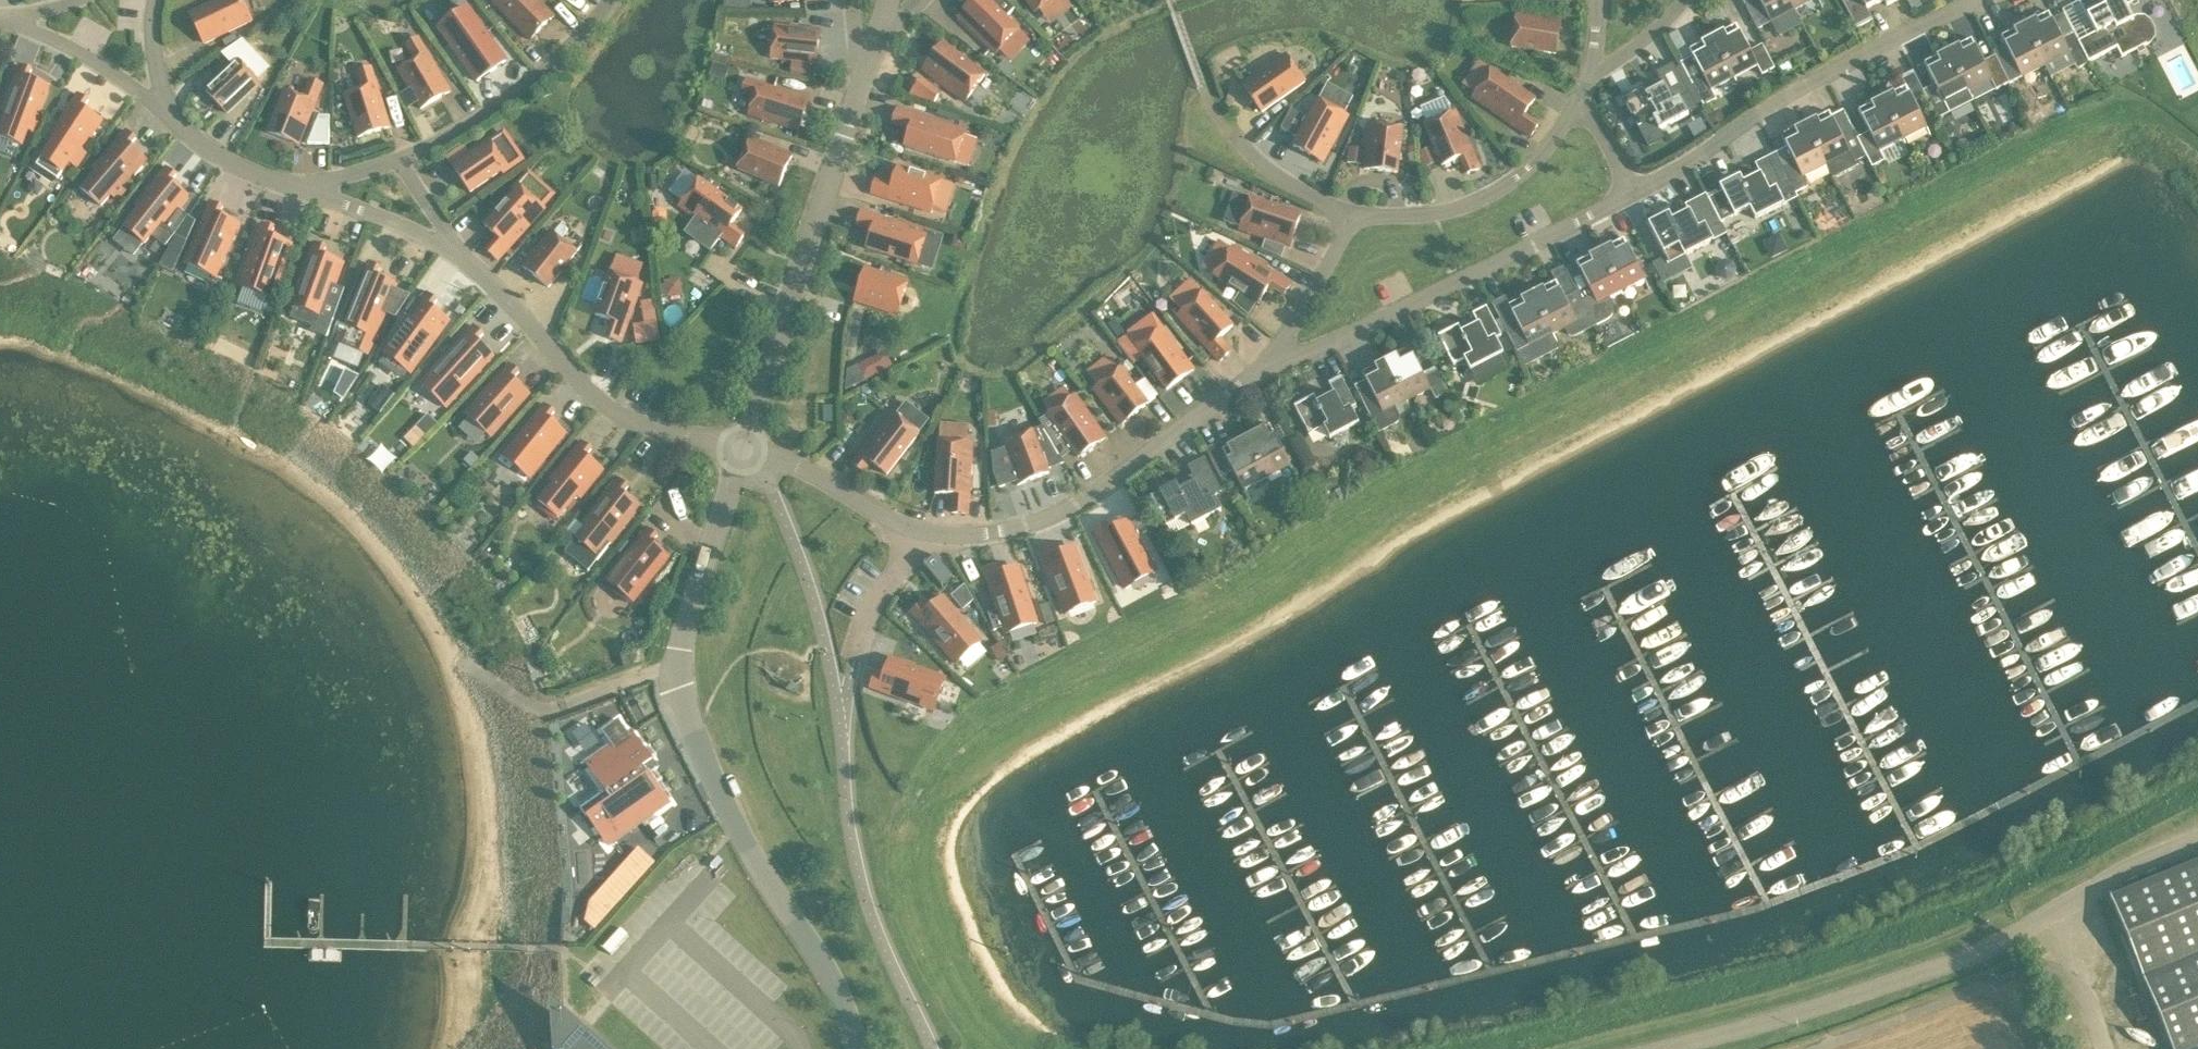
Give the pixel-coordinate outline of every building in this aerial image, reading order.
[(245,7),(242,0),(215,0),(190,12),(205,43),(252,20),(245,7)] [(441,9),(451,0),(434,0),(441,9)] [(553,15),(538,0),(495,0),(493,2),(529,39),(553,15)] [(995,53),(1019,29),(1007,17),(1014,9),(1004,0),(974,0),(958,16),(995,53)] [(1034,11),(1049,0),(1026,0),(1034,11)] [(1772,23),(1795,10),(1790,0),(1759,0),(1772,23)] [(1795,10),(1815,0),(1790,0),(1795,10)] [(1857,28),(1873,20),(1867,8),(1883,0),(1842,0),(1857,28)] [(1917,0),(1908,0),(1907,1),(1912,10),(1920,6),(1917,0)] [(2087,13),(2096,30),(2078,39),(2089,60),(2116,46),(2121,57),(2145,44),(2146,46),(2150,43),(2155,37),(2154,29),(2150,21),(2144,16),(2136,16),(2133,18),(2126,4),(2133,0),(2103,0),(2105,4),(2087,13)] [(800,3),(790,4),(791,12),(801,11),(800,3)] [(467,9),(439,29),(477,82),(505,62),(467,9)] [(2053,19),(2053,18),(2049,10),(2025,22),(2045,63),(2069,51),(2077,67),(2089,61),(2089,60),(2078,39),(2073,29),(2061,35),(2053,19)] [(1556,54),(1561,21),(1517,13),(1512,47),(1556,54)] [(2000,34),(2021,75),(2045,63),(2025,22),(2000,34)] [(815,63),(819,29),(775,24),(771,58),(791,60),(808,62),(815,63)] [(1751,50),(1737,25),(1714,37),(1735,77),(1757,66),(1761,75),(1774,68),(1762,44),(1751,50)] [(420,108),(449,91),(418,36),(405,44),(414,60),(398,69),(420,108)] [(1968,89),(1992,77),(1999,90),(2011,83),(1997,55),(1984,62),(1971,36),(1948,49),(1968,89)] [(1716,99),(1711,90),(1735,77),(1714,37),(1689,50),(1703,76),(1691,82),(1703,106),(1716,99)] [(965,101),(985,74),(943,42),(923,69),(965,101)] [(1935,84),(1924,90),(1925,94),(1938,119),(1950,113),(1944,102),(1968,89),(1948,49),(1923,61),(1935,84)] [(1243,83),(1262,111),(1305,82),(1286,54),(1243,83)] [(227,113),(259,82),(236,57),(204,88),(227,113)] [(807,77),(808,62),(791,60),(790,73),(807,77)] [(1004,61),(998,67),(1007,76),(1014,70),(1004,61)] [(1255,61),(1242,70),(1248,78),(1260,69),(1255,61)] [(708,75),(723,80),(727,66),(713,62),(708,75)] [(1624,98),(1639,128),(1654,120),(1660,130),(1689,115),(1681,99),(1686,96),(1690,94),(1673,62),(1657,71),(1660,78),(1664,85),(1647,94),(1644,88),(1624,98)] [(19,64),(2,110),(6,112),(0,127),(0,135),(22,143),(32,117),(36,119),(49,85),(28,77),(31,69),(19,64)] [(357,137),(390,126),(371,67),(357,72),(362,88),(344,94),(357,137)] [(1927,125),(1914,99),(1925,94),(1924,90),(1913,69),(1901,75),(1905,84),(1882,96),(1903,137),(1927,125)] [(1538,126),(1523,116),(1535,99),(1492,70),(1473,98),(1530,137),(1538,126)] [(267,131),(298,144),(323,83),(308,78),(301,96),(284,90),(267,131)] [(798,130),(808,98),(746,79),(741,92),(754,96),(748,115),(798,130)] [(910,94),(930,105),(939,93),(921,79),(910,94)] [(55,137),(41,156),(42,157),(37,164),(58,178),(68,162),(78,168),(88,153),(82,149),(102,120),(84,107),(88,100),(77,93),(50,134),(55,137)] [(1862,117),(1870,131),(1858,137),(1867,154),(1872,166),(1884,160),(1879,149),(1903,137),(1882,96),(1858,108),(1862,117)] [(1293,145),(1323,161),(1348,116),(1318,99),(1308,118),(1292,109),(1281,129),(1297,137),(1293,145)] [(955,162),(965,129),(898,108),(893,123),(910,128),(905,145),(955,162)] [(1829,110),(1805,122),(1826,163),(1833,178),(1857,166),(1855,161),(1867,154),(1858,137),(1851,125),(1843,108),(1831,114),(1829,110)] [(1439,160),(1442,166),(1461,158),(1468,174),(1480,168),(1456,111),(1424,124),(1439,160)] [(1714,128),(1725,122),(1719,112),(1708,117),(1714,128)] [(329,144),(329,116),(319,116),(308,144),(329,144)] [(1796,194),(1809,188),(1802,175),(1825,163),(1826,163),(1805,122),(1781,134),(1794,160),(1781,166),(1796,194)] [(1364,168),(1397,172),(1398,166),(1402,128),(1369,124),(1364,168)] [(126,130),(93,167),(97,170),(81,188),(101,205),(119,183),(123,186),(146,159),(130,145),(135,138),(126,130)] [(778,186),(791,154),(750,137),(737,168),(778,186)] [(470,192),(507,167),(488,139),(451,164),(470,192)] [(1349,149),(1347,163),(1360,164),(1362,150),(1349,149)] [(1719,217),(1721,221),(1750,206),(1755,217),(1784,203),(1776,186),(1782,184),(1767,155),(1755,162),(1760,172),(1743,181),(1740,174),(1720,185),(1722,190),(1708,197),(1719,217)] [(176,175),(166,166),(135,205),(139,207),(124,226),(144,242),(162,220),(165,223),(188,195),(171,181),(176,175)] [(886,187),(887,182),(876,178),(871,192),(930,211),(941,179),(898,166),(891,188),(886,187)] [(1718,186),(1712,174),(1702,179),(1708,190),(1718,186)] [(657,189),(656,176),(646,177),(647,190),(657,189)] [(741,209),(716,191),(718,189),(704,178),(702,181),(699,179),(679,206),(735,247),(743,236),(729,226),(741,209)] [(497,260),(544,208),(519,186),(484,225),(499,238),(488,251),(497,260)] [(1672,218),(1669,211),(1648,222),(1669,262),(1716,239),(1707,223),(1719,217),(1708,197),(1705,191),(1685,202),(1689,209),(1672,218)] [(1240,229),(1289,246),(1300,214),(1251,197),(1240,229)] [(222,206),(210,201),(183,262),(215,276),(239,223),(219,214),(222,206)] [(857,222),(873,228),(867,247),(917,263),(927,231),(861,210),(857,222)] [(271,297),(291,243),(271,235),(274,227),(261,223),(239,285),(271,297)] [(548,287),(576,252),(549,231),(521,266),(548,287)] [(1600,249),(1621,289),(1645,277),(1624,236),(1600,249)] [(186,243),(175,238),(169,252),(180,257),(186,243)] [(1281,259),(1284,248),(1264,241),(1261,250),(1281,259)] [(325,246),(313,242),(290,304),(294,306),(291,313),(295,317),(299,320),(307,323),(312,324),(317,322),(319,315),(323,316),(343,262),(322,255),(325,246)] [(1232,246),(1231,248),(1214,275),(1258,303),(1271,282),(1274,284),(1275,289),(1284,295),(1291,284),(1276,274),(1232,246)] [(1609,296),(1621,289),(1600,249),(1576,261),(1578,265),(1566,271),(1593,324),(1607,317),(1610,315),(1613,311),(1613,307),(1612,302),(1609,296)] [(342,324),(374,337),(396,284),(376,276),(379,268),(367,263),(342,324)] [(1593,324),(1566,271),(1563,265),(1551,271),(1555,280),(1532,292),(1552,333),(1565,326),(1568,333),(1574,334),(1593,324)] [(854,300),(897,314),(907,281),(865,268),(854,300)] [(620,342),(641,284),(609,272),(594,314),(614,321),(613,324),(609,326),(605,337),(620,342)] [(668,297),(683,295),(682,287),(673,281),(666,283),(668,297)] [(415,366),(449,319),(431,307),(436,300),(426,292),(386,345),(415,366)] [(1177,315),(1219,361),(1229,352),(1217,339),(1232,325),(1202,292),(1177,315)] [(1507,331),(1517,351),(1552,333),(1532,292),(1508,304),(1512,312),(1500,318),(1507,331)] [(1473,312),(1478,322),(1462,331),(1458,324),(1438,335),(1453,364),(1464,358),(1470,369),(1503,352),(1495,337),(1507,331),(1500,318),(1494,321),(1486,305),(1473,312)] [(633,325),(636,343),(658,340),(655,322),(633,325)] [(477,340),(483,334),(473,325),(428,374),(420,384),(445,407),(493,355),(477,340)] [(1162,327),(1135,347),(1166,389),(1193,369),(1162,327)] [(1434,366),(1423,372),(1410,346),(1386,359),(1406,399),(1430,387),(1435,397),(1447,391),(1434,366)] [(1365,379),(1354,385),(1378,433),(1395,424),(1398,422),(1399,418),(1398,414),(1394,406),(1406,399),(1386,359),(1361,371),(1365,379)] [(1119,366),(1120,368),(1126,374),(1134,368),(1128,360),(1119,366)] [(844,391),(865,381),(877,375),(871,363),(865,361),(857,365),(847,370),(844,391)] [(490,436),(529,393),(513,378),(518,372),(509,363),(464,412),(490,436)] [(1120,368),(1094,388),(1121,424),(1148,403),(1120,368)] [(1348,373),(1351,379),(1357,376),(1354,370),(1348,373)] [(1330,437),(1359,422),(1350,406),(1356,403),(1341,374),(1328,381),(1334,392),(1317,401),(1314,395),(1294,405),(1309,434),(1324,427),(1330,437)] [(1047,413),(1077,456),(1105,437),(1075,394),(1047,413)] [(554,412),(544,403),(502,455),(529,477),(565,432),(548,418),(554,412)] [(892,412),(852,462),(862,470),(869,460),(886,473),(919,432),(892,412)] [(840,413),(840,426),(853,425),(852,418),(847,413),(840,413)] [(996,413),(986,413),(987,427),(997,427),(996,413)] [(438,425),(428,416),(416,428),(426,437),(438,425)] [(1245,436),(1267,476),(1290,464),(1269,423),(1245,436)] [(1274,428),(1280,439),(1286,436),(1280,425),(1274,428)] [(1001,442),(1017,484),(1049,472),(1033,430),(1001,442)] [(1245,436),(1223,447),(1219,441),(1206,448),(1220,476),(1233,469),(1243,489),(1267,476),(1245,436)] [(1286,442),(1300,466),(1309,461),(1294,437),(1286,442)] [(550,479),(553,481),(538,500),(558,516),(576,494),(580,497),(602,469),(585,455),(591,449),(581,440),(550,479)] [(967,518),(972,442),(938,440),(935,492),(959,494),(958,499),(952,498),(951,516),(967,518)] [(472,453),(464,462),(471,469),(479,460),(472,453)] [(1213,495),(1222,490),(1204,456),(1188,465),(1196,480),(1179,489),(1176,482),(1150,496),(1166,527),(1187,516),(1192,525),(1221,510),(1213,495)] [(587,516),(590,519),(575,538),(595,554),(613,532),(617,535),(639,506),(622,493),(628,486),(617,478),(587,516)] [(1137,537),(1146,532),(1140,519),(1130,524),(1128,521),(1110,530),(1106,523),(1094,529),(1125,588),(1155,572),(1137,537)] [(646,527),(606,580),(632,601),(668,556),(651,542),(657,535),(646,527)] [(1052,547),(1040,552),(1064,614),(1095,602),(1075,548),(1055,555),(1052,547)] [(1036,623),(1018,568),(999,575),(996,566),(983,570),(996,610),(988,613),(994,631),(1002,628),(1004,634),(1036,623)] [(973,599),(964,586),(951,595),(961,608),(973,599)] [(955,663),(981,641),(943,597),(927,611),(922,604),(912,613),(955,663)] [(1038,622),(1051,619),(1047,599),(1034,602),(1038,622)] [(870,688),(933,711),(945,679),(890,659),(883,678),(875,675),(870,688)] [(607,844),(668,801),(648,774),(657,768),(631,732),(586,763),(605,791),(582,807),(607,844)] [(653,863),(638,850),(589,903),(585,921),(595,929),(653,863)] [(2110,897),(2171,1048),(2197,1048),(2197,861),(2110,897)] [(582,1034),(568,1048),(599,1048),(582,1034)]
